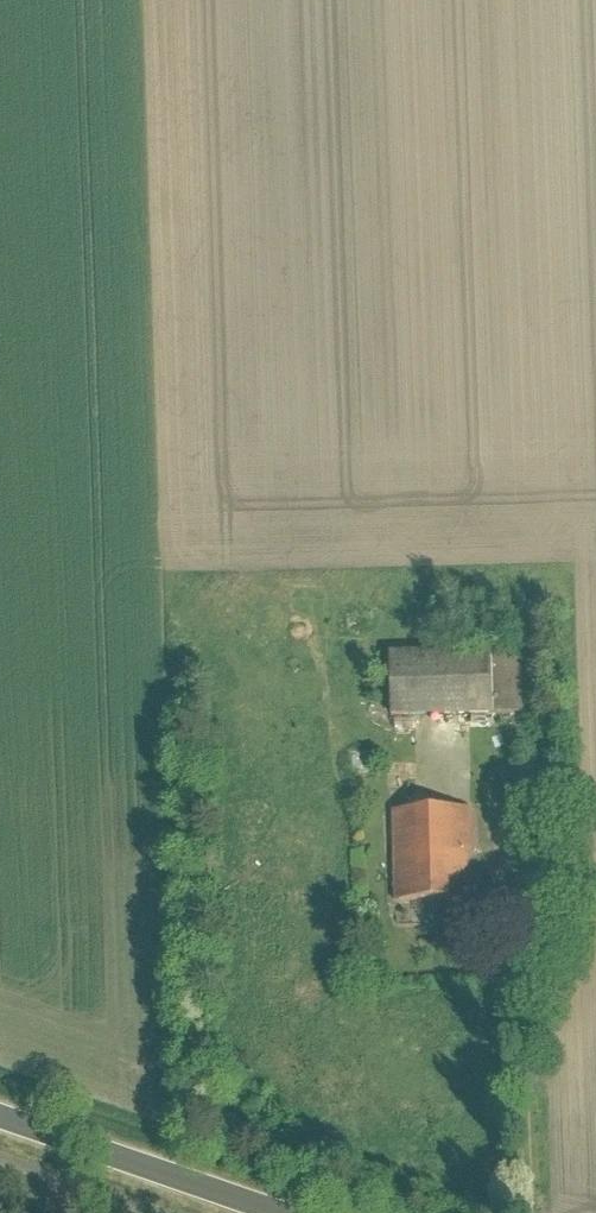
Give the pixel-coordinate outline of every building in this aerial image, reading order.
[(392,649),(393,717),(525,715),(524,647),(392,649)] [(395,809),(397,903),(473,902),(472,808),(395,809)]
